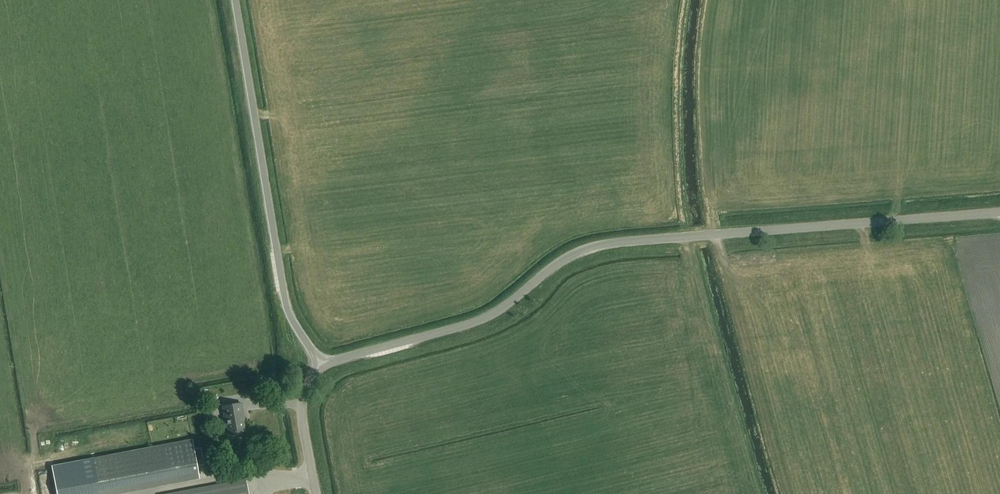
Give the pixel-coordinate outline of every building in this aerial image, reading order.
[(212,403),(202,405),(204,415),(214,413),(212,403)] [(230,436),(243,434),(241,418),(242,418),(240,404),(223,407),(225,421),(227,421),(230,436)] [(98,493),(123,493),(199,480),(192,441),(91,459),(98,493)] [(200,449),(194,450),(197,467),(203,465),(200,449)] [(52,467),(57,493),(98,493),(91,459),(52,467)] [(246,479),(172,493),(249,493),(246,479)]
